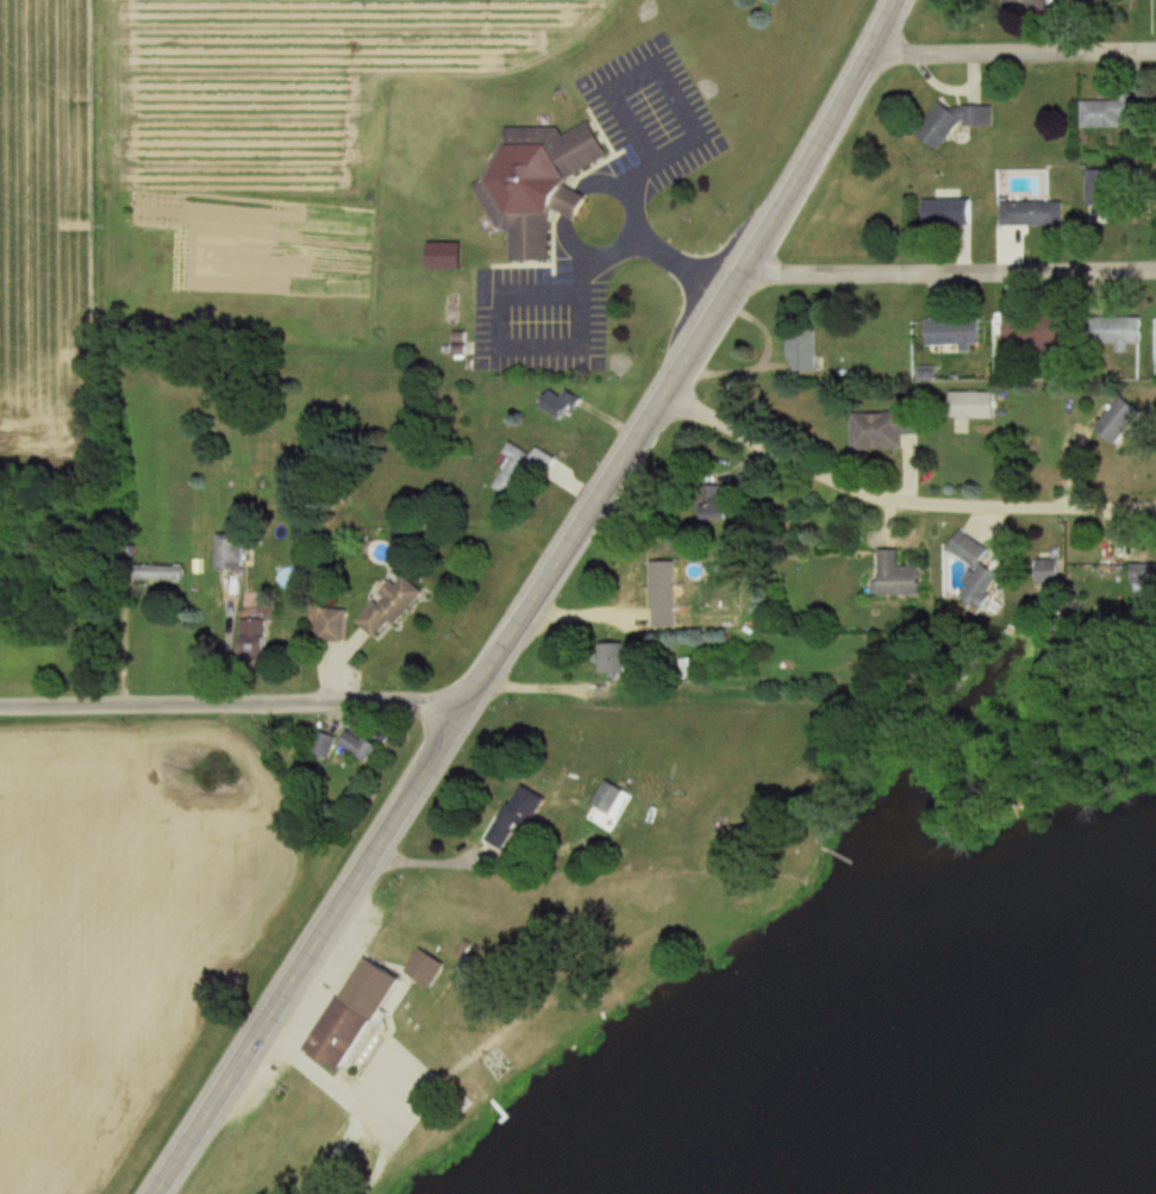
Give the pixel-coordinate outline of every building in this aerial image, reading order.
[(1010,7),(1055,8),(1055,0),(1011,0),(1010,7)] [(1085,128),(1126,128),(1126,117),(1142,117),(1142,102),(1085,102),(1085,128)] [(930,106),(930,146),(955,146),(955,126),(995,126),(995,106),(930,106)] [(507,128),(507,131),(494,176),(476,185),(498,228),(512,232),(512,261),(552,260),(552,215),(559,212),(582,218),(583,218),(589,200),(585,192),(576,190),(576,176),(613,157),(595,124),(591,124),(566,137),(561,128),(507,128)] [(1107,170),(1085,171),(1086,197),(1107,196),(1107,170)] [(974,199),(923,199),(923,227),(974,227),(974,199)] [(1002,202),(1002,227),(1065,227),(1065,202),(1002,202)] [(1146,314),(1113,322),(1119,347),(1152,339),(1146,314)] [(1005,343),(1058,343),(1058,316),(1005,316),(1005,343)] [(927,317),(927,344),(984,344),(984,317),(927,317)] [(790,371),(817,371),(817,331),(790,331),(790,371)] [(565,396),(554,390),(544,406),(569,420),(582,397),(569,389),(565,396)] [(952,392),(952,419),(999,419),(999,392),(952,392)] [(1148,412),(1127,395),(1101,427),(1122,444),(1148,412)] [(851,412),(852,448),(903,448),(903,433),(921,433),(921,412),(851,412)] [(512,458),(494,487),(515,499),(539,459),(511,442),(504,453),(512,458)] [(706,482),(704,519),(746,521),(747,484),(706,482)] [(951,549),(982,569),(965,595),(987,610),(1000,590),(997,588),(1005,576),(985,563),(993,551),(962,531),(951,549)] [(219,569),(246,569),(246,535),(219,535),(219,569)] [(923,594),(923,566),(901,567),(900,549),(880,550),(881,588),(884,588),(885,595),(923,594)] [(1155,588),(1155,563),(1132,563),(1132,588),(1155,588)] [(186,580),(186,565),(138,565),(138,580),(186,580)] [(426,594),(406,574),(360,621),(380,641),(426,594)] [(653,616),(678,616),(678,578),(653,578),(653,616)] [(347,609),(322,609),(322,642),(347,642),(347,609)] [(271,655),(271,619),(245,619),(245,655),(271,655)] [(600,673),(627,673),(627,643),(600,643),(600,673)] [(689,659),(689,678),(702,678),(702,659),(689,659)] [(375,764),(386,748),(354,726),(343,742),(375,764)] [(311,751),(330,758),(337,737),(318,731),(311,751)] [(618,819),(632,793),(607,780),(594,806),(618,819)] [(549,799),(524,783),(490,840),(506,850),(522,824),(531,829),(549,799)] [(431,987),(444,962),(414,947),(401,972),(431,987)] [(402,977),(363,956),(310,1050),(349,1072),(402,977)]
